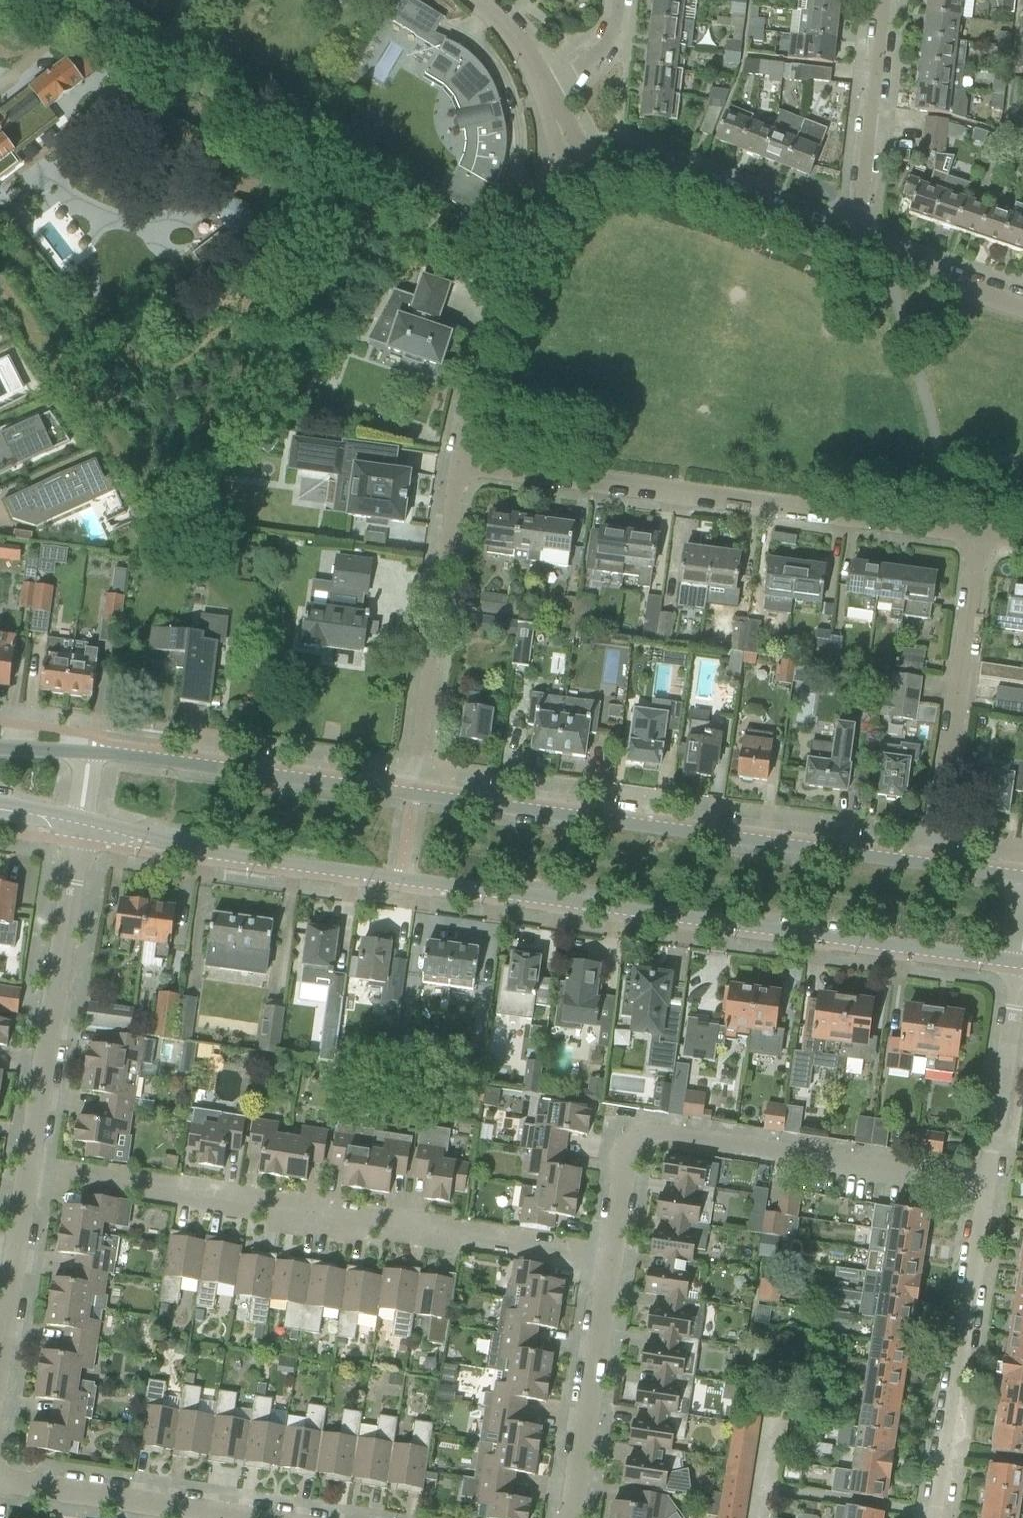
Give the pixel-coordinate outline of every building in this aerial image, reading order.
[(391,21),(436,49),(422,73),(425,74),(440,83),(444,85),(445,86),(455,98),(460,111),(457,112),(462,131),(465,130),(466,142),(464,155),(459,167),(443,195),(495,234),(507,206),(490,197),(497,189),(494,187),(498,179),(501,171),(503,162),(505,154),(506,145),(506,136),(505,128),(504,119),(500,103),(498,97),(496,91),(494,86),(492,83),(491,81),(489,77),(486,73),(483,69),(480,64),(475,59),(469,55),(458,47),(446,41),(447,38),(435,33),(444,18),(416,0),(404,0),(391,21)] [(652,19),(681,22),(683,9),(689,10),(691,0),(657,0),(656,2),(654,2),(652,19)] [(689,10),(683,9),(681,22),(694,24),(697,0),(691,0),(689,10)] [(798,13),(801,13),(837,17),(839,0),(800,0),(798,13)] [(926,14),(959,17),(961,0),(928,0),(926,14)] [(1000,14),(1013,15),(1015,0),(1001,0),(1000,14)] [(730,14),(730,15),(732,15),(730,28),(742,29),(744,17),(745,5),(732,3),(730,14)] [(801,13),(798,36),(835,40),(837,17),(801,13)] [(926,14),(924,38),(956,41),(959,17),(926,14)] [(653,36),(652,44),(685,48),(691,48),(694,24),(681,22),(652,19),(650,35),(653,36)] [(751,19),(749,31),(763,32),(765,20),(751,19)] [(749,31),(748,41),(762,43),(763,32),(749,31)] [(999,33),(997,46),(1009,48),(1011,35),(999,33)] [(798,36),(791,35),(788,58),(832,64),(835,40),(798,36)] [(924,38),(921,62),(963,67),(966,42),(956,41),(924,38)] [(727,41),(726,53),(727,53),(729,54),(740,55),(741,43),(728,41),(727,41)] [(648,51),(647,67),(676,70),(682,71),(685,48),(652,44),(651,51),(648,51)] [(997,46),(996,61),(1008,62),(1009,48),(997,46)] [(726,53),(725,63),(739,65),(740,55),(729,54),(727,53),(726,53)] [(36,83),(30,88),(42,104),(47,109),(79,83),(81,81),(64,60),(36,83)] [(745,60),(744,74),(758,76),(758,75),(758,73),(760,62),(746,60),(745,60)] [(758,75),(758,76),(769,77),(770,64),(760,62),(758,73),(758,75)] [(921,62),(918,86),(961,91),(963,67),(921,62)] [(789,82),(800,83),(802,66),(791,65),(789,82)] [(802,66),(800,83),(809,84),(809,80),(830,83),(831,73),(831,70),(802,66)] [(647,84),(646,91),(679,95),(682,71),(676,70),(647,67),(645,84),(647,84)] [(1013,92),(1022,93),(1022,80),(1014,79),(1013,92)] [(993,81),(991,94),(1004,96),(1005,82),(993,81)] [(918,86),(915,110),(935,113),(948,114),(964,119),(965,112),(962,91),(961,91),(918,86)] [(15,169),(20,165),(13,155),(14,154),(6,143),(47,109),(42,104),(30,88),(0,110),(0,180),(15,169)] [(709,88),(708,98),(725,100),(728,90),(709,88)] [(679,95),(646,91),(645,100),(643,100),(641,117),(676,121),(679,95)] [(1011,107),(1022,108),(1022,102),(1022,93),(1013,92),(1011,107)] [(1004,96),(991,94),(989,110),(1002,111),(1004,96)] [(725,100),(708,98),(707,108),(698,133),(710,137),(725,100)] [(732,144),(740,147),(752,115),(729,106),(716,140),(732,146),(732,144)] [(778,162),(787,165),(804,121),(780,111),(775,124),(762,158),(777,164),(778,162)] [(746,152),(762,158),(775,124),(752,115),(740,147),(747,150),(746,152)] [(1010,117),(1008,131),(1021,132),(1022,118),(1010,117)] [(925,118),(924,130),(946,132),(947,120),(925,118)] [(804,121),(787,165),(793,168),(792,170),(808,176),(826,130),(804,121)] [(924,130),(922,141),(944,143),(946,132),(924,130)] [(974,130),(971,140),(984,144),(987,133),(974,130)] [(995,146),(995,147),(1008,151),(1011,140),(998,136),(995,146)] [(1008,151),(1021,154),(1022,154),(1022,149),(1022,143),(1011,140),(1008,151)] [(944,143),(922,141),(921,153),(943,155),(944,143)] [(890,150),(889,161),(908,163),(909,152),(890,150)] [(908,178),(902,194),(913,198),(908,215),(932,223),(942,192),(947,177),(947,176),(954,157),(934,155),(934,172),(930,183),(921,182),(908,178)] [(942,192),(932,223),(955,231),(965,200),(970,185),(947,177),(942,192)] [(955,231),(978,239),(988,208),(965,200),(955,231)] [(978,239),(1001,246),(1012,215),(988,208),(978,239)] [(1022,254),(1022,219),(1012,215),(1001,246),(1022,254)] [(423,361),(440,367),(451,334),(431,327),(434,320),(438,321),(449,286),(423,277),(416,298),(394,291),(380,318),(381,319),(382,318),(397,323),(388,349),(405,355),(404,358),(422,364),(423,361)] [(0,364),(0,403),(23,391),(8,360),(0,364)] [(0,434),(0,473),(70,442),(50,412),(0,434)] [(289,469),(353,478),(348,516),(367,519),(367,524),(387,527),(388,521),(404,524),(410,474),(394,472),(397,449),(343,442),(343,446),(293,439),(289,469)] [(95,460),(4,501),(7,507),(7,506),(11,516),(12,517),(13,517),(13,518),(14,518),(15,518),(16,518),(17,518),(30,512),(34,522),(90,497),(92,500),(109,492),(107,489),(108,489),(107,486),(104,480),(103,480),(100,472),(97,464),(95,460)] [(489,529),(486,553),(513,557),(514,550),(518,517),(500,515),(501,513),(489,511),(487,529),(489,529)] [(514,550),(513,557),(527,558),(527,561),(540,563),(546,521),(518,517),(514,550)] [(546,521),(540,563),(540,564),(567,568),(573,525),(546,521)] [(593,532),(589,562),(597,563),(596,571),(623,574),(629,533),(602,529),(601,533),(593,532)] [(629,533),(623,574),(639,576),(637,587),(649,589),(656,536),(629,533)] [(22,560),(24,550),(0,547),(0,557),(22,560)] [(679,594),(677,603),(705,607),(707,587),(708,580),(712,552),(685,548),(683,559),(682,559),(681,566),(682,566),(679,594)] [(712,552),(707,587),(730,590),(729,602),(735,603),(737,590),(736,590),(738,575),(739,575),(740,568),(739,568),(740,556),(712,552)] [(308,616),(305,616),(305,622),(306,622),(304,647),(325,649),(326,646),(363,650),(365,634),(377,635),(378,625),(366,623),(366,619),(369,619),(370,614),(362,613),(364,593),(367,594),(371,561),(337,557),(333,588),(329,587),(326,610),(309,608),(308,616)] [(797,564),(792,599),(818,602),(818,603),(820,603),(822,587),(826,588),(827,578),(825,578),(828,559),(812,557),(811,566),(797,564)] [(27,559),(21,607),(32,609),(35,586),(38,560),(27,559)] [(766,595),(792,599),(797,564),(771,561),(771,560),(769,560),(764,596),(766,596),(766,595)] [(847,609),(874,613),(881,566),(853,562),(847,609)] [(881,566),(875,604),(876,604),(877,605),(891,606),(890,620),(900,621),(901,617),(902,612),(907,570),(881,566)] [(907,570),(902,612),(903,613),(902,617),(929,620),(935,574),(907,570)] [(994,604),(991,628),(1022,632),(1022,585),(1011,583),(1010,589),(1008,588),(1006,600),(1009,600),(1008,606),(994,604)] [(32,609),(29,632),(47,634),(53,588),(35,586),(32,609)] [(104,620),(101,641),(119,643),(122,622),(123,615),(125,597),(107,594),(104,620)] [(479,611),(505,615),(507,599),(481,595),(479,611)] [(577,599),(574,623),(575,623),(588,625),(592,597),(578,595),(577,599)] [(648,596),(642,640),(656,642),(660,613),(662,598),(661,598),(659,597),(648,596)] [(565,598),(561,628),(574,630),(575,623),(574,623),(577,599),(565,598)] [(519,608),(517,622),(525,623),(527,609),(519,608)] [(660,613),(656,642),(666,643),(669,644),(673,615),(660,613)] [(201,614),(199,634),(152,628),(151,631),(149,651),(170,653),(169,661),(173,662),(176,665),(175,669),(183,670),(179,703),(209,706),(216,642),(224,643),(227,617),(201,614)] [(476,631),(515,637),(517,622),(478,617),(476,631)] [(734,618),(730,650),(744,652),(748,621),(748,620),(734,618)] [(748,621),(744,652),(756,654),(760,623),(748,621)] [(513,665),(529,667),(535,625),(518,622),(513,665)] [(805,662),(825,665),(829,637),(830,631),(817,629),(815,649),(806,648),(805,662)] [(10,686),(15,639),(5,638),(3,637),(0,637),(0,685),(10,686)] [(619,637),(618,646),(629,647),(630,638),(619,637)] [(829,637),(825,665),(840,666),(843,638),(829,637)] [(64,694),(67,695),(73,643),(60,641),(47,640),(41,691),(52,692),(51,694),(64,695),(64,694)] [(702,640),(701,648),(713,650),(714,642),(713,641),(702,640)] [(73,643),(67,695),(69,695),(69,696),(82,698),(82,696),(93,698),(99,647),(86,645),(73,643)] [(895,667),(922,671),(925,651),(898,648),(895,667)] [(727,677),(742,679),(745,654),(730,652),(727,677)] [(779,684),(793,686),(796,661),(783,659),(779,684)] [(694,697),(708,700),(715,662),(701,660),(694,697)] [(980,664),(978,679),(1006,683),(1008,668),(980,664)] [(1008,668),(1006,683),(1022,685),(1022,670),(1008,668)] [(893,675),(891,688),(919,691),(921,678),(893,675)] [(994,701),(1022,705),(1022,691),(996,687),(994,701)] [(891,688),(889,701),(917,705),(919,691),(891,688)] [(478,705),(480,693),(467,692),(465,708),(462,707),(461,719),(464,720),(461,740),(474,741),(473,744),(486,746),(486,743),(489,743),(494,708),(478,705)] [(531,750),(558,754),(566,698),(531,694),(527,726),(534,727),(531,750)] [(566,698),(558,754),(585,758),(588,734),(595,735),(599,703),(566,698)] [(917,705),(889,701),(878,700),(876,715),(915,721),(917,705)] [(1022,719),(1022,705),(994,701),(993,715),(1022,719)] [(630,742),(628,762),(659,767),(662,747),(665,725),(666,721),(666,715),(650,712),(647,712),(635,710),(632,730),(630,742)] [(692,721),(689,738),(685,764),(684,764),(682,775),(697,777),(697,776),(710,777),(712,766),(715,766),(721,725),(692,721)] [(806,773),(805,773),(804,783),(805,783),(804,786),(846,792),(850,766),(848,765),(854,726),(837,724),(834,744),(810,741),(806,773)] [(745,731),(741,757),(738,777),(741,778),(743,781),(751,782),(753,779),(766,781),(773,735),(745,731)] [(880,745),(877,775),(880,776),(879,776),(877,796),(885,797),(886,800),(894,801),(896,799),(905,800),(910,761),(917,762),(919,747),(901,745),(901,747),(880,745)] [(1008,814),(1011,791),(1022,793),(1022,788),(1022,762),(1013,761),(1011,775),(1000,773),(1000,768),(985,766),(980,810),(1008,814)] [(14,949),(17,924),(11,923),(16,888),(5,887),(4,886),(2,885),(2,883),(0,882),(0,947),(14,949)] [(130,940),(143,941),(148,904),(122,900),(115,951),(115,954),(117,954),(128,956),(130,940)] [(148,904),(143,941),(139,965),(160,968),(162,960),(166,961),(174,908),(162,906),(163,904),(151,902),(151,904),(148,904)] [(210,934),(206,961),(236,965),(243,917),(213,913),(210,934)] [(243,917),(236,965),(266,970),(270,941),(273,921),(243,917)] [(333,1002),(335,1003),(342,1004),(346,974),(332,972),(338,930),(308,926),(305,947),(302,948),(301,956),(303,958),(300,982),(300,983),(300,985),(301,985),(301,987),(302,988),(304,989),(306,990),(308,991),(309,990),(310,990),(312,990),(313,989),(314,988),(315,987),(316,985),(330,987),(329,995),(329,996),(330,998),(330,999),(331,1001),(333,1002)] [(358,979),(370,980),(370,982),(370,983),(371,984),(371,985),(372,986),(373,987),(374,988),(375,988),(377,989),(378,989),(379,988),(381,988),(382,987),(383,987),(384,985),(384,984),(385,983),(385,982),(388,963),(391,964),(393,951),(389,951),(391,937),(378,936),(377,942),(363,940),(358,979)] [(422,983),(447,987),(453,946),(428,942),(422,983)] [(453,946),(447,987),(449,987),(462,989),(472,990),(475,969),(478,949),(453,946)] [(99,950),(98,962),(115,965),(117,954),(115,954),(115,951),(107,949),(107,951),(99,950)] [(540,958),(525,956),(525,955),(515,953),(514,954),(512,954),(510,968),(503,967),(496,1017),(531,1022),(534,1000),(540,958)] [(599,966),(570,962),(568,977),(566,978),(565,981),(567,983),(567,984),(560,983),(554,1027),(580,1031),(581,1023),(595,1025),(602,977),(597,977),(599,966)] [(625,983),(621,1017),(632,1019),(631,1031),(652,1034),(647,1068),(673,1071),(677,1045),(659,1042),(660,1041),(660,1035),(664,1006),(666,1007),(667,1000),(669,987),(670,976),(653,974),(654,970),(637,967),(636,972),(635,971),(633,984),(625,983)] [(688,1015),(682,1058),(714,1062),(716,1045),(723,1046),(724,1040),(735,1041),(736,1036),(748,1038),(748,1037),(755,990),(752,990),(753,987),(740,985),(740,988),(724,986),(721,1006),(721,1011),(726,1012),(724,1026),(718,1025),(718,1023),(697,1020),(698,1016),(688,1015)] [(0,1012),(2,999),(18,1002),(20,990),(0,987),(0,1012)] [(748,1038),(746,1052),(779,1057),(782,1030),(774,1029),(775,1021),(778,1022),(780,1008),(777,1008),(779,993),(768,992),(769,989),(757,987),(756,990),(755,990),(748,1037),(748,1038)] [(159,994),(153,1036),(175,1040),(181,997),(159,994)] [(810,1066),(836,1069),(845,999),(820,996),(819,1001),(810,1000),(803,1054),(812,1055),(810,1066)] [(181,997),(175,1040),(191,1042),(198,999),(181,997)] [(2,999),(0,1012),(17,1014),(18,1002),(2,999)] [(845,999),(836,1069),(837,1069),(844,1070),(846,1058),(864,1061),(866,1062),(867,1062),(868,1063),(869,1063),(871,1063),(872,1062),(874,1061),(875,1060),(876,1059),(876,1057),(876,1056),(876,1055),(876,1054),(875,1053),(874,1052),(876,1039),(867,1038),(871,1003),(845,999)] [(89,1003),(85,1025),(131,1032),(134,1010),(89,1003)] [(266,1007),(260,1051),(279,1054),(285,1009),(266,1007)] [(890,1040),(886,1068),(888,1069),(909,1072),(910,1072),(911,1057),(926,1059),(932,1011),(907,1008),(904,1028),(903,1040),(892,1039),(891,1040),(890,1040)] [(932,1011),(926,1059),(925,1070),(926,1070),(926,1069),(935,1070),(935,1071),(953,1074),(959,1035),(967,1036),(970,1016),(932,1011)] [(5,1046),(5,1047),(6,1048),(10,1021),(9,1021),(9,1022),(0,1021),(0,1045),(5,1046)] [(531,1026),(529,1039),(545,1041),(547,1029),(531,1026)] [(611,1028),(602,1026),(599,1047),(609,1048),(611,1028)] [(90,1044),(86,1068),(126,1074),(126,1075),(138,1077),(140,1077),(142,1064),(152,1066),(155,1041),(111,1034),(109,1048),(91,1045),(91,1044),(90,1044)] [(318,1061),(334,1063),(338,1037),(322,1035),(318,1061)] [(184,1043),(181,1059),(194,1061),(197,1045),(184,1043)] [(246,1052),(244,1062),(268,1065),(269,1056),(246,1052)] [(468,1060),(464,1083),(479,1086),(482,1063),(468,1060)] [(527,1062),(522,1093),(539,1095),(543,1064),(527,1062)] [(84,1083),(82,1092),(83,1093),(84,1091),(108,1095),(106,1108),(132,1112),(136,1088),(138,1077),(126,1075),(126,1074),(86,1068),(84,1083)] [(383,1083),(383,1085),(392,1087),(394,1073),(385,1072),(383,1083)] [(572,1100),(601,1104),(605,1080),(589,1078),(587,1091),(574,1089),(572,1100)] [(656,1084),(652,1112),(655,1112),(666,1114),(667,1114),(671,1090),(671,1086),(656,1084)] [(485,1087),(483,1105),(498,1107),(501,1090),(485,1087)] [(671,1090),(667,1114),(711,1121),(712,1113),(704,1112),(706,1096),(672,1090),(671,1090)] [(523,1124),(519,1148),(531,1150),(557,1154),(561,1131),(585,1135),(585,1136),(586,1136),(590,1110),(589,1110),(589,1111),(586,1111),(586,1106),(542,1100),(542,1101),(538,1101),(536,1116),(535,1126),(523,1124)] [(784,1118),(782,1132),(799,1134),(802,1109),(787,1107),(787,1108),(785,1107),(784,1118)] [(132,1112),(106,1108),(104,1122),(80,1118),(80,1117),(79,1116),(74,1143),(76,1143),(76,1142),(87,1143),(85,1156),(113,1161),(117,1134),(129,1136),(132,1112)] [(192,1122),(187,1150),(201,1152),(199,1163),(198,1163),(197,1164),(224,1168),(224,1167),(223,1167),(225,1149),(239,1151),(244,1119),(205,1113),(204,1124),(192,1122)] [(766,1116),(764,1129),(782,1132),(784,1118),(766,1116)] [(855,1143),(870,1145),(874,1120),(859,1117),(855,1143)] [(258,1174),(282,1177),(288,1137),(276,1135),(278,1124),(253,1120),(248,1153),(262,1155),(259,1172),(258,1172),(258,1174)] [(874,1120),(870,1145),(885,1148),(889,1122),(874,1120)] [(334,1145),(333,1149),(347,1151),(345,1167),(342,1185),(341,1185),(340,1186),(365,1190),(371,1150),(374,1131),(337,1125),(336,1133),(334,1145)] [(417,1158),(414,1178),(428,1180),(425,1198),(424,1198),(423,1199),(450,1203),(450,1202),(449,1202),(450,1190),(463,1192),(464,1186),(467,1186),(469,1172),(466,1171),(467,1166),(467,1165),(441,1161),(443,1149),(445,1135),(422,1131),(423,1127),(422,1126),(419,1145),(417,1158)] [(288,1137),(282,1177),(307,1181),(307,1180),(306,1180),(308,1162),(322,1164),(327,1131),(303,1127),(301,1139),(288,1137)] [(914,1148),(939,1152),(942,1136),(916,1133),(914,1148)] [(371,1150),(365,1190),(389,1194),(389,1192),(388,1192),(391,1174),(405,1177),(410,1144),(385,1140),(383,1152),(371,1150)] [(539,1176),(537,1188),(577,1195),(581,1170),(580,1170),(579,1171),(555,1167),(557,1154),(531,1150),(527,1174),(539,1176)] [(666,1157),(662,1181),(688,1185),(703,1187),(714,1188),(716,1176),(718,1165),(666,1157)] [(657,1218),(682,1222),(708,1226),(714,1188),(703,1187),(688,1185),(686,1199),(660,1195),(657,1218)] [(520,1223),(550,1228),(553,1228),(555,1215),(572,1218),(572,1219),(573,1219),(577,1195),(537,1188),(522,1186),(518,1208),(522,1209),(520,1223)] [(753,1188),(749,1214),(756,1215),(763,1216),(764,1216),(764,1214),(764,1213),(768,1190),(753,1188)] [(781,1189),(777,1216),(786,1217),(797,1219),(801,1192),(781,1189)] [(65,1205),(61,1229),(101,1235),(103,1223),(122,1226),(125,1208),(118,1207),(119,1201),(86,1196),(84,1209),(66,1206),(66,1205),(65,1205)] [(875,1205),(872,1228),(888,1230),(923,1236),(925,1234),(926,1227),(925,1223),(927,1213),(892,1208),(875,1205)] [(764,1216),(761,1234),(783,1237),(786,1217),(777,1216),(764,1214),(764,1216)] [(786,1217),(783,1237),(799,1240),(802,1220),(797,1219),(786,1217)] [(651,1256),(676,1260),(691,1262),(693,1249),(704,1251),(708,1226),(682,1222),(680,1236),(654,1232),(651,1256)] [(872,1228),(868,1250),(885,1252),(920,1258),(922,1256),(923,1248),(922,1246),(923,1236),(888,1230),(872,1228)] [(83,1256),(81,1269),(107,1274),(114,1275),(120,1238),(101,1235),(61,1229),(57,1254),(59,1254),(59,1252),(83,1256)] [(195,1307),(205,1242),(186,1239),(187,1233),(170,1231),(159,1302),(178,1304),(182,1278),(199,1281),(195,1307)] [(762,1234),(759,1256),(775,1259),(779,1237),(762,1234)] [(217,1284),(234,1287),(235,1287),(240,1256),(242,1248),(222,1245),(223,1239),(206,1236),(205,1242),(195,1307),(213,1310),(217,1284)] [(865,1272),(882,1274),(917,1280),(919,1277),(920,1270),(918,1268),(920,1258),(885,1252),(868,1250),(865,1272)] [(266,1326),(270,1300),(269,1300),(275,1261),(276,1261),(277,1255),(260,1253),(259,1259),(240,1256),(235,1287),(234,1287),(233,1294),(251,1297),(247,1323),(256,1325),(264,1326),(266,1326)] [(298,1331),(301,1332),(312,1261),(295,1258),(294,1264),(276,1261),(275,1261),(269,1300),(270,1300),(287,1303),(283,1329),(291,1330),(298,1331)] [(645,1293),(678,1298),(685,1299),(687,1287),(699,1288),(702,1263),(691,1262),(676,1260),(674,1274),(649,1270),(645,1293)] [(323,1308),(340,1311),(346,1272),(327,1269),(328,1263),(312,1261),(301,1332),(319,1334),(323,1308)] [(508,1285),(506,1298),(560,1306),(564,1282),(563,1281),(563,1283),(545,1280),(547,1267),(514,1262),(510,1286),(508,1285)] [(377,1317),(378,1309),(377,1308),(382,1278),(381,1278),(363,1275),(364,1269),(347,1266),(346,1272),(340,1311),(336,1337),(354,1340),(358,1314),(377,1317)] [(391,1337),(409,1340),(419,1275),(420,1269),(403,1267),(402,1273),(383,1270),(381,1278),(382,1278),(377,1308),(378,1309),(395,1311),(391,1337)] [(54,1277),(50,1302),(102,1310),(107,1311),(109,1296),(104,1296),(107,1274),(81,1269),(79,1283),(55,1279),(55,1278),(54,1277)] [(859,1273),(836,1270),(835,1280),(858,1283),(859,1273)] [(1017,1293),(1022,1294),(1022,1271),(1020,1271),(1019,1280),(1016,1280),(1014,1291),(1017,1292),(1017,1293)] [(419,1275),(409,1340),(410,1340),(414,1314),(430,1317),(426,1343),(445,1346),(456,1275),(439,1272),(438,1278),(419,1275)] [(865,1272),(861,1293),(878,1296),(913,1301),(915,1302),(918,1280),(917,1280),(882,1274),(865,1272)] [(860,1304),(861,1293),(833,1289),(832,1300),(860,1304)] [(860,1304),(858,1316),(875,1318),(910,1324),(910,1323),(912,1321),(913,1314),(912,1310),(913,1305),(913,1303),(913,1301),(878,1296),(861,1293),(860,1304)] [(1010,1315),(1022,1317),(1022,1294),(1017,1293),(1015,1306),(1012,1306),(1010,1315)] [(497,1333),(529,1338),(531,1325),(555,1329),(555,1330),(556,1330),(560,1306),(506,1298),(503,1297),(497,1333)] [(651,1308),(647,1332),(673,1336),(687,1338),(699,1340),(701,1327),(705,1302),(685,1299),(678,1298),(676,1312),(651,1308)] [(72,1329),(70,1342),(96,1346),(102,1310),(50,1302),(46,1326),(48,1327),(48,1325),(72,1329)] [(161,1303),(159,1316),(168,1317),(170,1305),(161,1303)] [(758,1306),(755,1322),(768,1324),(771,1308),(758,1306)] [(196,1310),(194,1321),(202,1322),(204,1311),(196,1310)] [(830,1311),(828,1321),(851,1325),(853,1315),(830,1311)] [(1010,1339),(1022,1340),(1022,1317),(1010,1315),(1008,1328),(1011,1329),(1010,1339)] [(875,1318),(872,1340),(907,1345),(909,1343),(910,1336),(908,1333),(910,1324),(875,1318)] [(256,1325),(255,1334),(262,1335),(264,1326),(256,1325)] [(291,1330),(289,1340),(296,1341),(298,1331),(291,1330)] [(487,1356),(485,1369),(497,1371),(509,1372),(549,1379),(553,1354),(551,1354),(551,1355),(527,1352),(529,1338),(497,1333),(491,1332),(487,1356)] [(826,1333),(825,1343),(848,1347),(849,1337),(826,1333)] [(641,1370),(667,1374),(682,1376),(684,1363),(695,1365),(699,1340),(687,1338),(673,1336),(670,1350),(645,1346),(641,1370)] [(338,1339),(337,1348),(345,1349),(346,1340),(338,1339)] [(1010,1339),(1007,1339),(1005,1351),(1008,1351),(1007,1360),(1022,1363),(1022,1340),(1010,1339)] [(400,1340),(399,1352),(407,1353),(408,1342),(400,1340)] [(872,1340),(868,1361),(904,1366),(906,1365),(907,1357),(905,1355),(907,1345),(872,1340)] [(43,1350),(39,1375),(79,1381),(81,1368),(92,1370),(96,1346),(70,1342),(68,1355),(44,1352),(44,1350),(43,1350)] [(176,1344),(175,1350),(178,1354),(185,1355),(186,1345),(176,1344)] [(248,1354),(248,1359),(251,1365),(257,1366),(259,1356),(248,1354)] [(1007,1360),(1003,1360),(1001,1375),(1004,1376),(1003,1383),(1022,1386),(1022,1363),(1007,1360)] [(868,1361),(865,1383),(900,1388),(902,1387),(904,1379),(902,1377),(904,1366),(868,1361)] [(443,1364),(440,1382),(455,1384),(458,1366),(443,1364)] [(483,1406),(492,1407),(518,1411),(520,1398),(544,1402),(544,1403),(545,1403),(549,1379),(509,1372),(497,1371),(494,1394),(485,1393),(483,1406)] [(182,1373),(180,1385),(183,1385),(193,1387),(195,1375),(182,1373)] [(390,1374),(388,1385),(402,1387),(403,1376),(390,1374)] [(636,1407),(661,1411),(687,1415),(693,1377),(682,1376),(667,1374),(665,1387),(639,1384),(636,1407)] [(61,1402),(59,1415),(85,1419),(89,1395),(77,1393),(79,1381),(39,1375),(35,1399),(36,1399),(37,1398),(61,1402)] [(154,1447),(173,1450),(183,1385),(180,1400),(179,1411),(162,1409),(163,1398),(166,1383),(147,1380),(136,1451),(153,1453),(154,1447)] [(865,1383),(861,1405),(896,1411),(899,1409),(900,1402),(899,1398),(900,1388),(865,1383)] [(998,1396),(1001,1396),(999,1406),(1022,1409),(1022,1386),(1003,1383),(1003,1384),(1000,1384),(998,1396)] [(190,1453),(208,1456),(209,1456),(219,1391),(218,1391),(216,1404),(214,1417),(197,1414),(199,1401),(201,1388),(193,1387),(183,1385),(173,1450),(172,1456),(189,1459),(190,1453)] [(225,1458),(244,1461),(254,1396),(251,1411),(250,1422),(233,1420),(234,1409),(237,1394),(219,1391),(209,1456),(208,1456),(207,1461),(224,1464),(225,1458)] [(261,1464),(280,1467),(286,1428),(268,1425),(270,1412),(272,1399),(254,1396),(244,1461),(243,1467),(260,1470),(261,1464)] [(163,1398),(162,1409),(179,1411),(180,1400),(163,1398)] [(815,1399),(813,1409),(835,1412),(837,1403),(815,1399)] [(199,1401),(197,1414),(214,1417),(216,1404),(199,1401)] [(315,1478),(316,1472),(326,1407),(307,1405),(305,1418),(288,1415),(286,1428),(280,1467),(299,1470),(298,1475),(315,1478)] [(861,1405),(858,1428),(893,1433),(896,1430),(897,1423),(895,1421),(896,1411),(861,1405)] [(993,1428),(1022,1433),(1022,1409),(999,1406),(998,1415),(995,1414),(993,1428)] [(351,1484),(352,1478),(351,1478),(361,1413),(343,1410),(339,1436),(322,1434),(326,1407),(316,1472),(335,1475),(334,1481),(351,1484)] [(483,1420),(479,1442),(497,1445),(538,1451),(542,1427),(540,1427),(540,1428),(516,1424),(518,1411),(492,1407),(489,1421),(483,1420)] [(234,1409),(233,1420),(250,1422),(251,1411),(234,1409)] [(630,1445),(655,1449),(670,1451),(672,1438),(683,1440),(687,1415),(661,1411),(659,1425),(633,1421),(630,1445)] [(270,1412),(268,1425),(286,1428),(288,1415),(270,1412)] [(386,1489),(387,1483),(397,1418),(379,1416),(377,1429),(375,1442),(358,1439),(360,1426),(362,1413),(361,1413),(351,1478),(352,1478),(370,1480),(369,1486),(386,1489)] [(31,1423),(27,1449),(29,1449),(29,1448),(42,1450),(42,1451),(43,1451),(43,1452),(44,1452),(44,1453),(45,1453),(46,1453),(46,1454),(47,1454),(48,1454),(49,1454),(50,1454),(51,1454),(51,1453),(52,1453),(53,1453),(53,1452),(54,1452),(68,1454),(70,1441),(81,1443),(84,1423),(85,1419),(59,1415),(57,1428),(32,1424),(33,1423),(31,1423)] [(735,1415),(733,1428),(757,1432),(759,1419),(735,1415)] [(387,1483),(406,1486),(405,1492),(422,1495),(433,1424),(414,1421),(410,1447),(393,1445),(397,1418),(387,1483)] [(836,1447),(855,1449),(890,1455),(890,1454),(892,1452),(893,1446),(892,1442),(893,1433),(858,1428),(839,1425),(836,1447)] [(360,1426),(358,1439),(375,1442),(377,1429),(360,1426)] [(757,1432),(733,1428),(731,1439),(755,1443),(757,1432)] [(993,1428),(991,1441),(994,1441),(992,1452),(1022,1456),(1022,1433),(993,1428)] [(755,1443),(731,1439),(729,1452),(753,1456),(755,1443)] [(479,1442),(474,1479),(480,1480),(507,1484),(509,1471),(533,1474),(533,1476),(534,1476),(538,1451),(497,1445),(479,1442)] [(809,1442),(808,1452),(831,1456),(832,1446),(809,1442)] [(624,1482),(651,1487),(651,1490),(675,1494),(675,1492),(691,1495),(689,1470),(683,1471),(682,1462),(685,1462),(684,1453),(670,1451),(655,1449),(653,1462),(628,1459),(624,1482)] [(855,1449),(851,1471),(886,1477),(888,1477),(891,1455),(890,1455),(855,1449)] [(753,1456),(729,1452),(727,1464),(751,1468),(753,1456)] [(727,1464),(726,1477),(749,1480),(751,1468),(727,1464)] [(984,1488),(1021,1493),(1022,1494),(1022,1470),(1010,1468),(990,1465),(989,1475),(986,1474),(984,1488)] [(835,1469),(832,1492),(848,1494),(863,1497),(883,1500),(883,1499),(886,1495),(887,1489),(885,1486),(886,1482),(886,1477),(851,1471),(835,1469)] [(429,1475),(428,1482),(438,1484),(439,1476),(429,1475)] [(461,1497),(472,1498),(472,1499),(475,1503),(477,1504),(488,1505),(486,1517),(527,1517),(530,1500),(529,1500),(529,1501),(505,1497),(507,1484),(480,1480),(474,1479),(464,1477),(461,1497)] [(749,1480),(726,1477),(724,1489),(747,1493),(749,1480)] [(983,1511),(1022,1517),(1022,1509),(1022,1506),(1020,1506),(1021,1493),(984,1488),(982,1501),(985,1501),(983,1511)] [(723,1494),(722,1502),(745,1505),(747,1493),(724,1489),(723,1494)] [(711,1492),(709,1500),(722,1502),(723,1494),(711,1492)] [(610,1517),(681,1517),(666,1497),(640,1493),(638,1506),(614,1503),(614,1501),(613,1501),(610,1517)] [(709,1500),(707,1516),(719,1517),(720,1513),(722,1502),(709,1500)] [(745,1505),(722,1502),(720,1513),(743,1517),(745,1505)] [(834,1517),(882,1517),(881,1515),(881,1513),(861,1510),(847,1508),(836,1506),(834,1517)]
